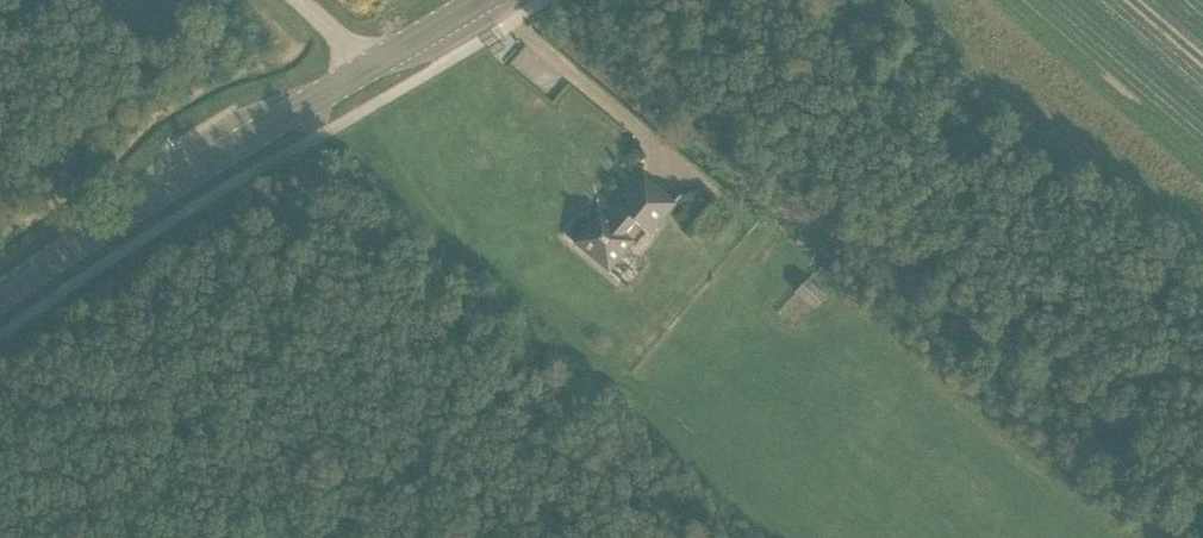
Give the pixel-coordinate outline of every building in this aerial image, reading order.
[(626,236),(636,223),(651,236),(675,206),(646,182),(611,224),(601,216),(577,245),(611,273),(635,243),(626,236)] [(798,296),(816,312),(829,297),(810,281),(798,296)]
